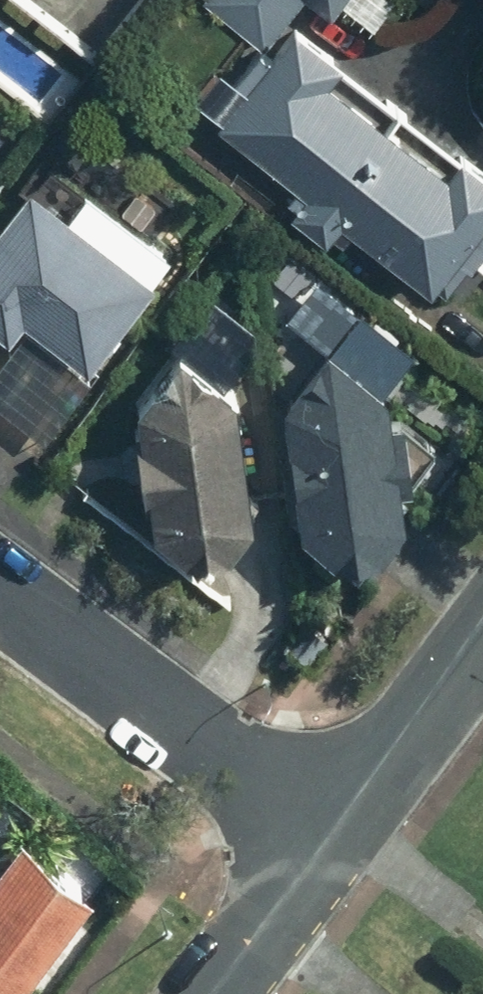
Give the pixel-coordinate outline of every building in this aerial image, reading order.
[(167,112),(429,295),(482,218),(482,195),(232,19),(167,112)] [(8,106),(0,100),(0,117),(8,106)] [(0,221),(0,331),(69,382),(155,265),(32,177),(0,221)] [(321,342),(288,385),(302,510),(331,535),(376,528),(404,499),(391,374),(350,335),(321,342)] [(185,340),(139,396),(149,513),(214,559),(254,504),(244,387),(185,340)]
